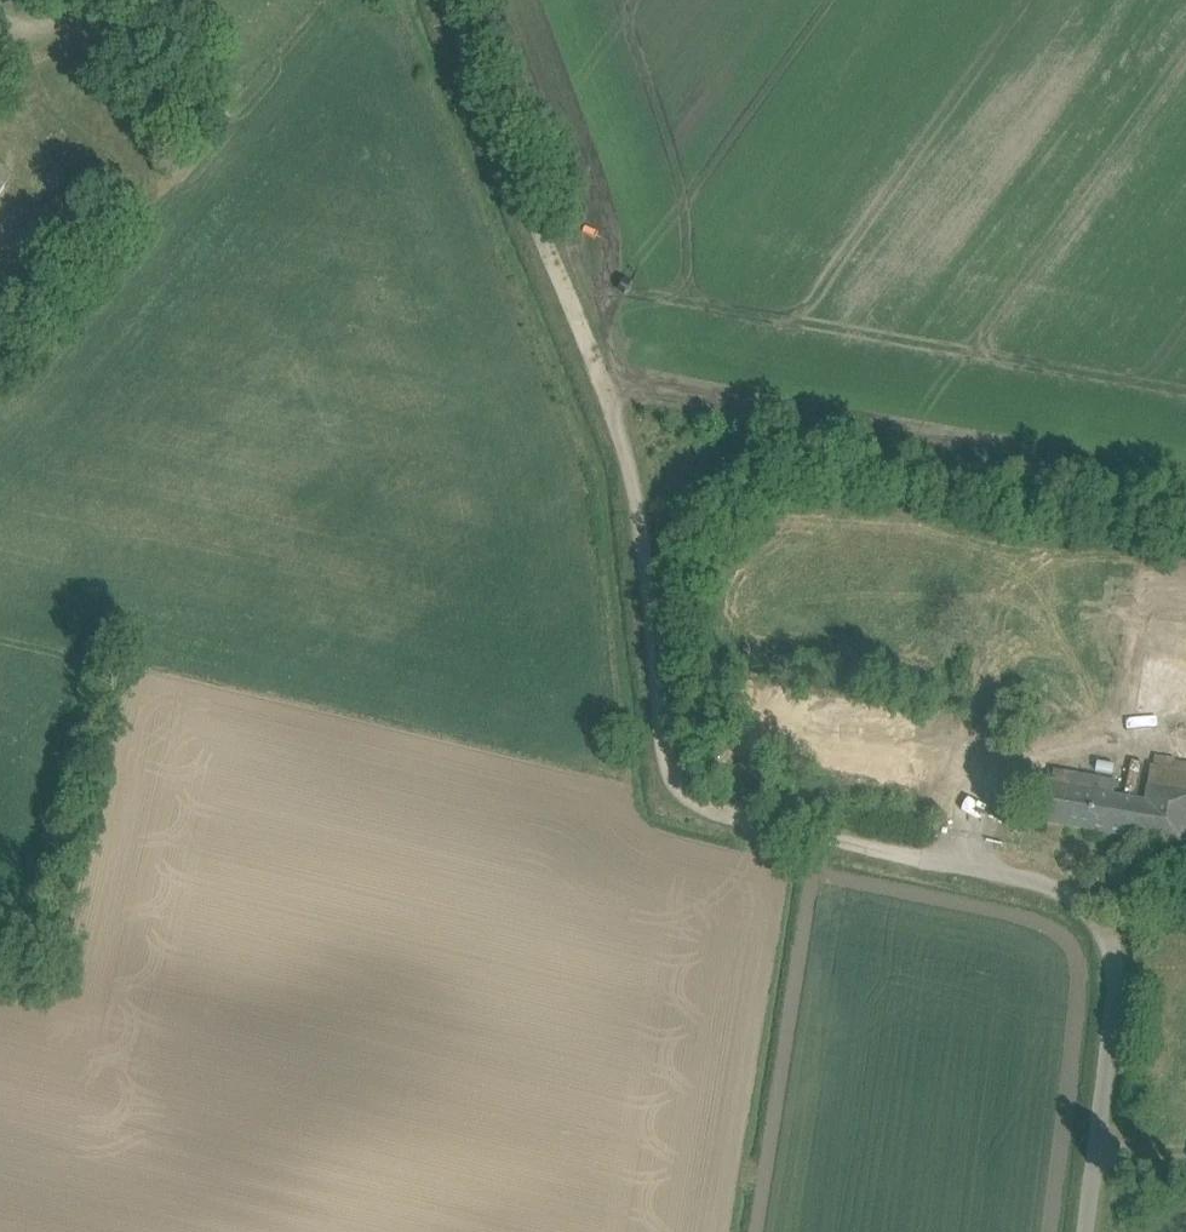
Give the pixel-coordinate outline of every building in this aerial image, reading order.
[(1162,565),(1134,709),(1185,719),(1185,570),(1162,565)] [(1158,757),(1156,768),(1176,771),(1177,763),(1177,760),(1158,757)] [(1119,782),(1100,779),(1053,770),(1051,786),(1048,785),(1042,822),(1185,846),(1185,772),(1176,771),(1156,768),(1152,767),(1146,801),(1116,796),(1119,782)]
